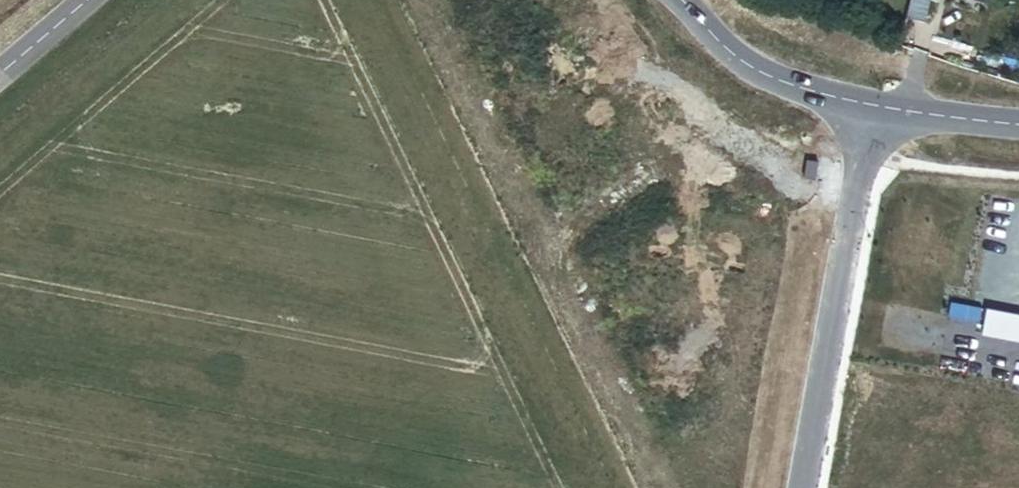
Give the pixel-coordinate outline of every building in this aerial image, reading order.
[(909,20),(925,24),(931,0),(914,0),(909,20)]
